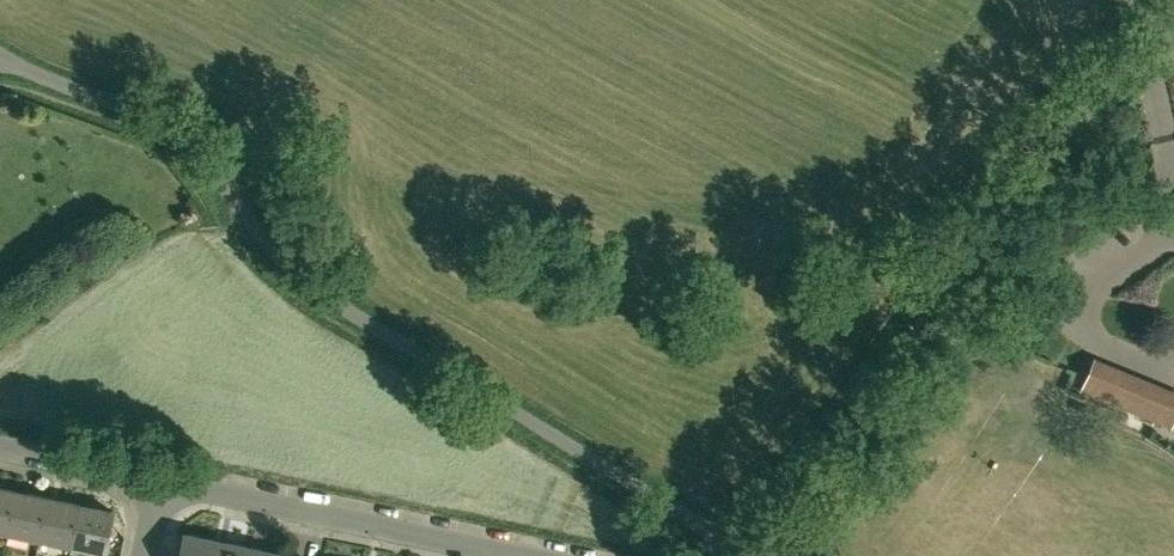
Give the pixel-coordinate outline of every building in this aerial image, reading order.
[(1081,391),(1171,428),(1173,421),(1173,398),(1092,364),(1081,391)] [(17,491),(0,487),(0,532),(8,534),(17,491)] [(40,541),(48,498),(17,491),(8,534),(40,541)] [(71,547),(80,504),(48,498),(40,541),(71,547)] [(80,504),(71,547),(104,554),(113,511),(80,504)] [(216,540),(184,533),(180,555),(213,555),(216,540)] [(245,546),(216,540),(213,555),(243,555),(245,546)] [(273,552),(245,546),(243,555),(272,555),(273,552)]
